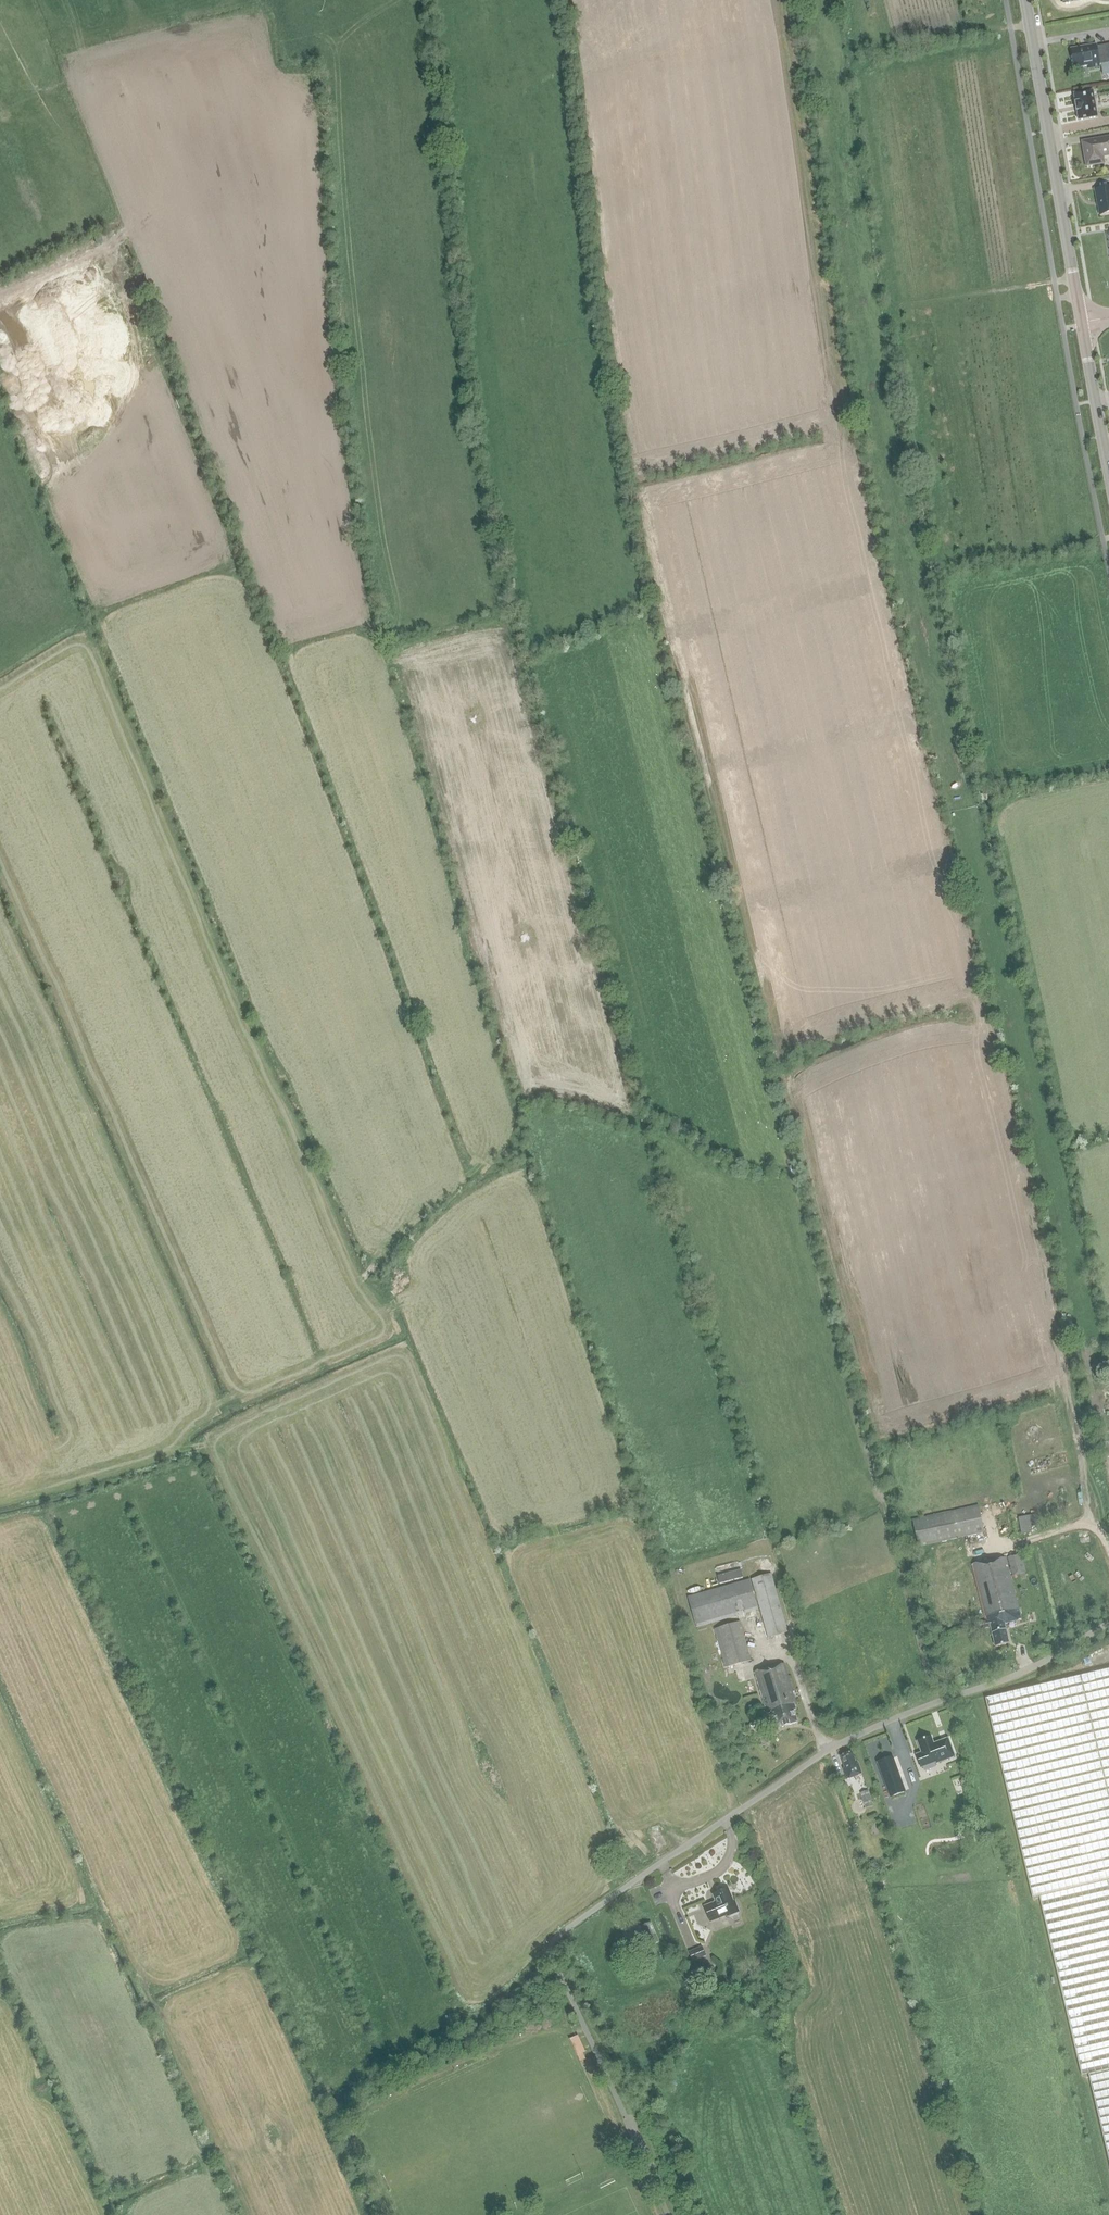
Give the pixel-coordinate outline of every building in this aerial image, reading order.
[(1099,67),(1099,65),(1108,63),(1108,66),(1108,47),(1096,49),(1096,47),(1096,45),(1071,49),(1074,68),(1088,66),(1088,69),(1099,67)] [(1074,95),(1078,121),(1097,118),(1093,91),(1074,95)] [(1082,142),(1087,166),(1104,163),(1102,157),(1108,155),(1108,138),(1082,142)] [(1095,190),(1100,216),(1108,214),(1108,188),(1095,190)] [(979,1506),(912,1520),(918,1548),(984,1533),(979,1506)] [(1038,1531),(1035,1515),(1018,1518),(1021,1535),(1038,1531)] [(1007,1557),(1012,1576),(1026,1573),(1021,1554),(1007,1557)] [(749,1573),(762,1570),(759,1556),(746,1559),(749,1573)] [(980,1630),(990,1627),(995,1648),(1009,1644),(1004,1624),(1021,1620),(1006,1557),(972,1565),(985,1622),(979,1624),(980,1630)] [(751,1580),(768,1638),(788,1632),(771,1574),(751,1580)] [(750,1580),(688,1597),(696,1627),(738,1615),(737,1613),(744,1611),(745,1613),(758,1610),(750,1580)] [(715,1629),(726,1668),(751,1661),(740,1622),(715,1629)] [(784,1664),(755,1672),(768,1714),(771,1713),(776,1729),(798,1723),(795,1712),(797,1710),(784,1664)] [(986,1699),(1032,1896),(1039,1895),(1082,2076),(1089,2074),(1108,2160),(1108,1670),(986,1699)] [(768,1724),(767,1718),(757,1721),(758,1726),(768,1724)] [(931,1737),(918,1742),(922,1753),(916,1755),(921,1768),(939,1761),(940,1762),(955,1757),(948,1739),(934,1744),(931,1737)] [(847,1780),(862,1774),(858,1761),(855,1762),(852,1752),(841,1756),(845,1768),(843,1768),(847,1780)] [(901,1780),(886,1786),(890,1797),(905,1791),(901,1780)] [(868,1791),(860,1793),(865,1808),(873,1806),(868,1791)] [(917,1805),(923,1827),(931,1825),(924,1803),(917,1805)] [(705,1907),(711,1922),(730,1915),(731,1916),(738,1913),(739,1909),(736,1903),(735,1902),(729,1888),(713,1895),(716,1902),(705,1907)] [(639,1928),(637,1923),(621,1930),(628,1945),(643,1938),(647,1947),(659,1942),(650,1922),(639,1928)] [(689,1952),(693,1962),(706,1956),(702,1946),(689,1952)] [(569,2039),(577,2056),(580,2062),(586,2059),(583,2053),(585,2052),(578,2035),(569,2039)]
